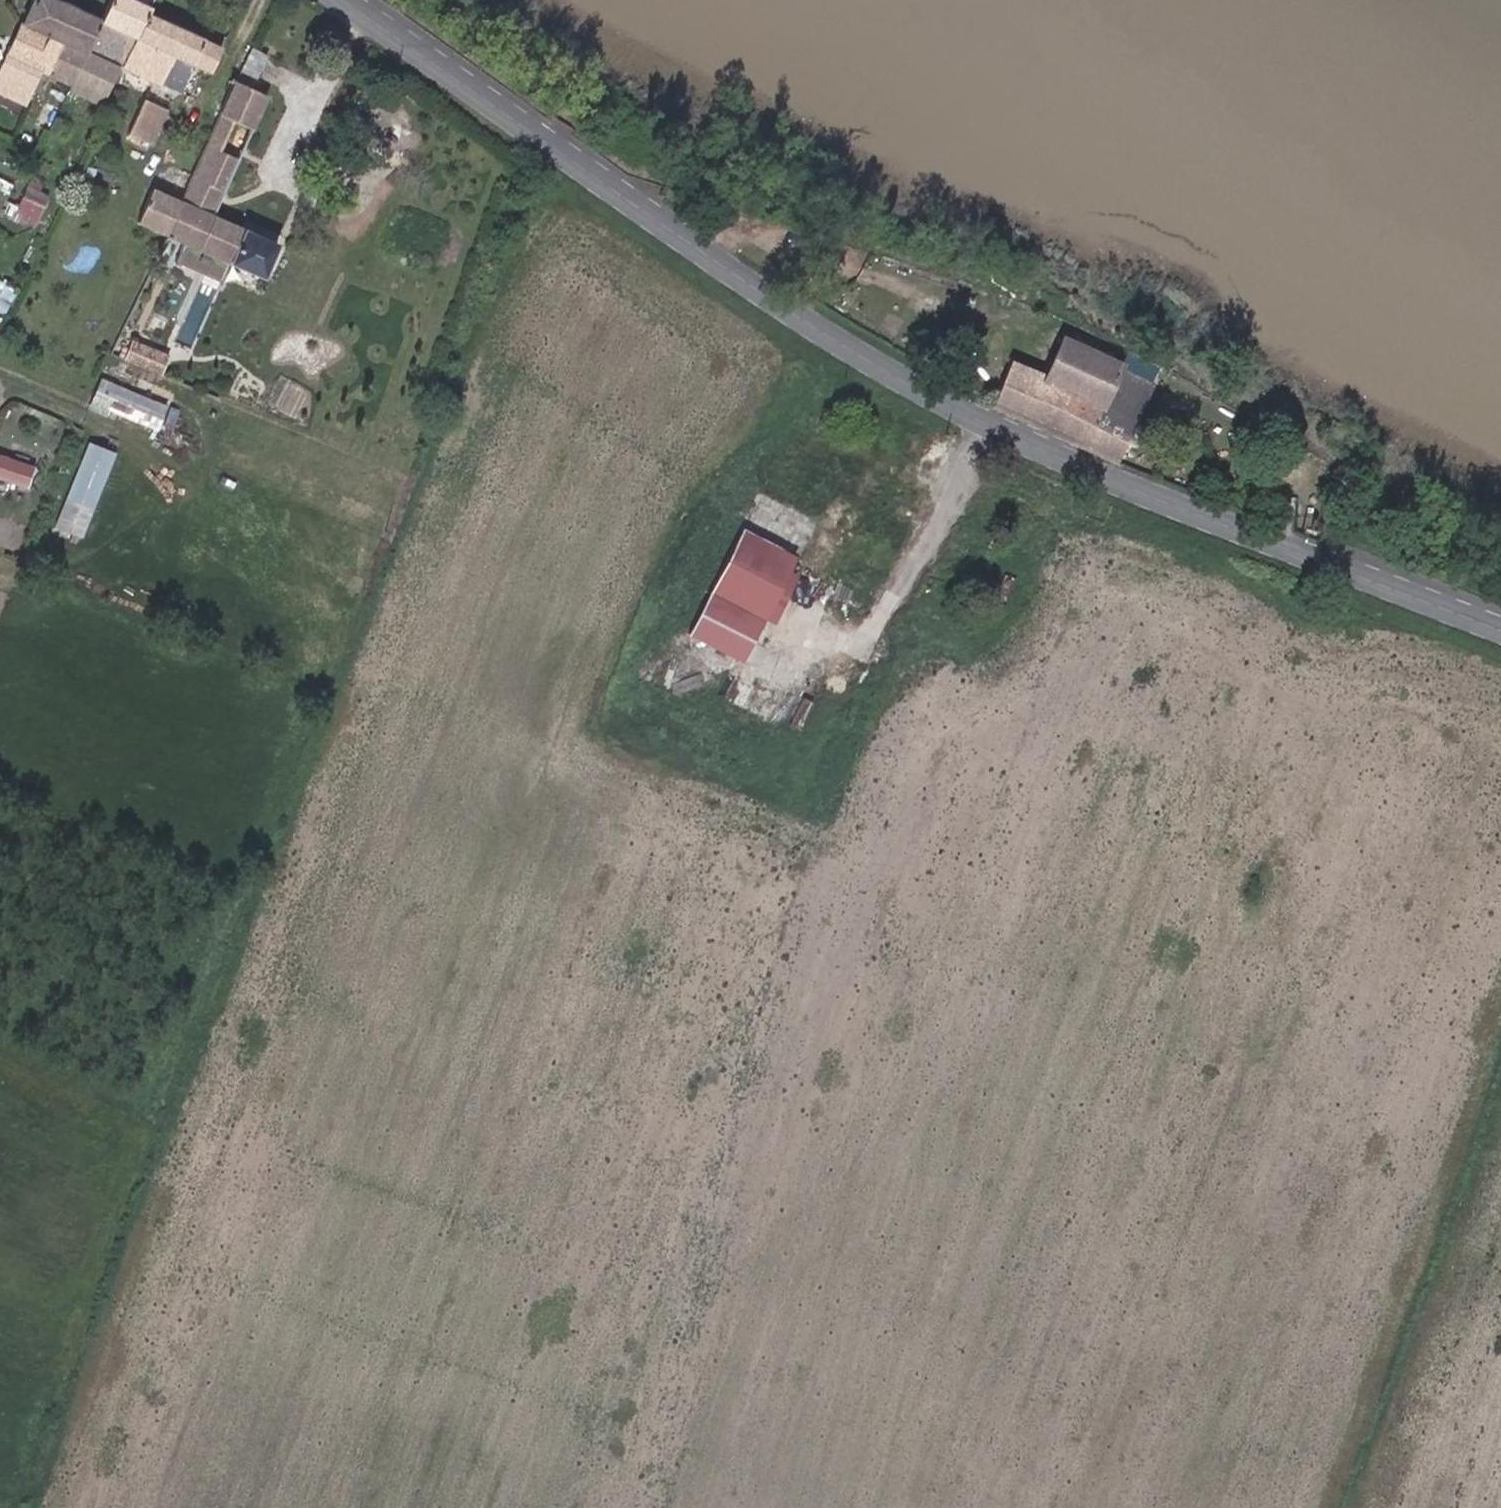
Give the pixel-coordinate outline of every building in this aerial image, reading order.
[(77,8),(59,0),(51,0),(37,31),(20,23),(18,22),(4,51),(41,70),(47,73),(77,8)] [(51,0),(30,0),(20,23),(37,31),(51,0)] [(151,0),(108,0),(100,18),(70,84),(66,91),(101,105),(119,65),(122,66),(146,12),(151,0)] [(47,73),(70,84),(100,18),(77,8),(47,73)] [(220,46),(146,12),(122,66),(159,83),(172,55),(209,72),(220,46)] [(244,66),(263,74),(272,53),(253,45),(244,66)] [(0,62),(0,67),(34,84),(41,70),(4,51),(0,62)] [(0,67),(0,91),(26,102),(34,84),(0,67)] [(179,199),(165,234),(262,279),(279,242),(244,225),(242,228),(210,213),(263,96),(234,82),(179,199)] [(128,133),(153,143),(169,109),(143,98),(132,123),(104,111),(99,123),(127,135),(128,133)] [(339,172),(330,168),(324,184),(332,187),(339,172)] [(57,201),(26,186),(18,205),(49,219),(57,201)] [(137,221),(165,234),(179,199),(153,187),(137,221)] [(1149,380),(1026,324),(991,401),(1115,456),(1149,380)] [(157,428),(166,404),(100,378),(91,402),(157,428)] [(711,590),(766,618),(779,626),(806,575),(835,590),(831,599),(860,614),(866,601),(870,602),(953,444),(900,417),(865,486),(842,474),(799,555),(744,527),(711,590)] [(89,535),(121,449),(92,438),(59,524),(89,535)] [(44,464),(5,449),(0,462),(0,474),(34,488),(44,464)] [(751,646),(766,618),(711,590),(696,619),(751,646)]
